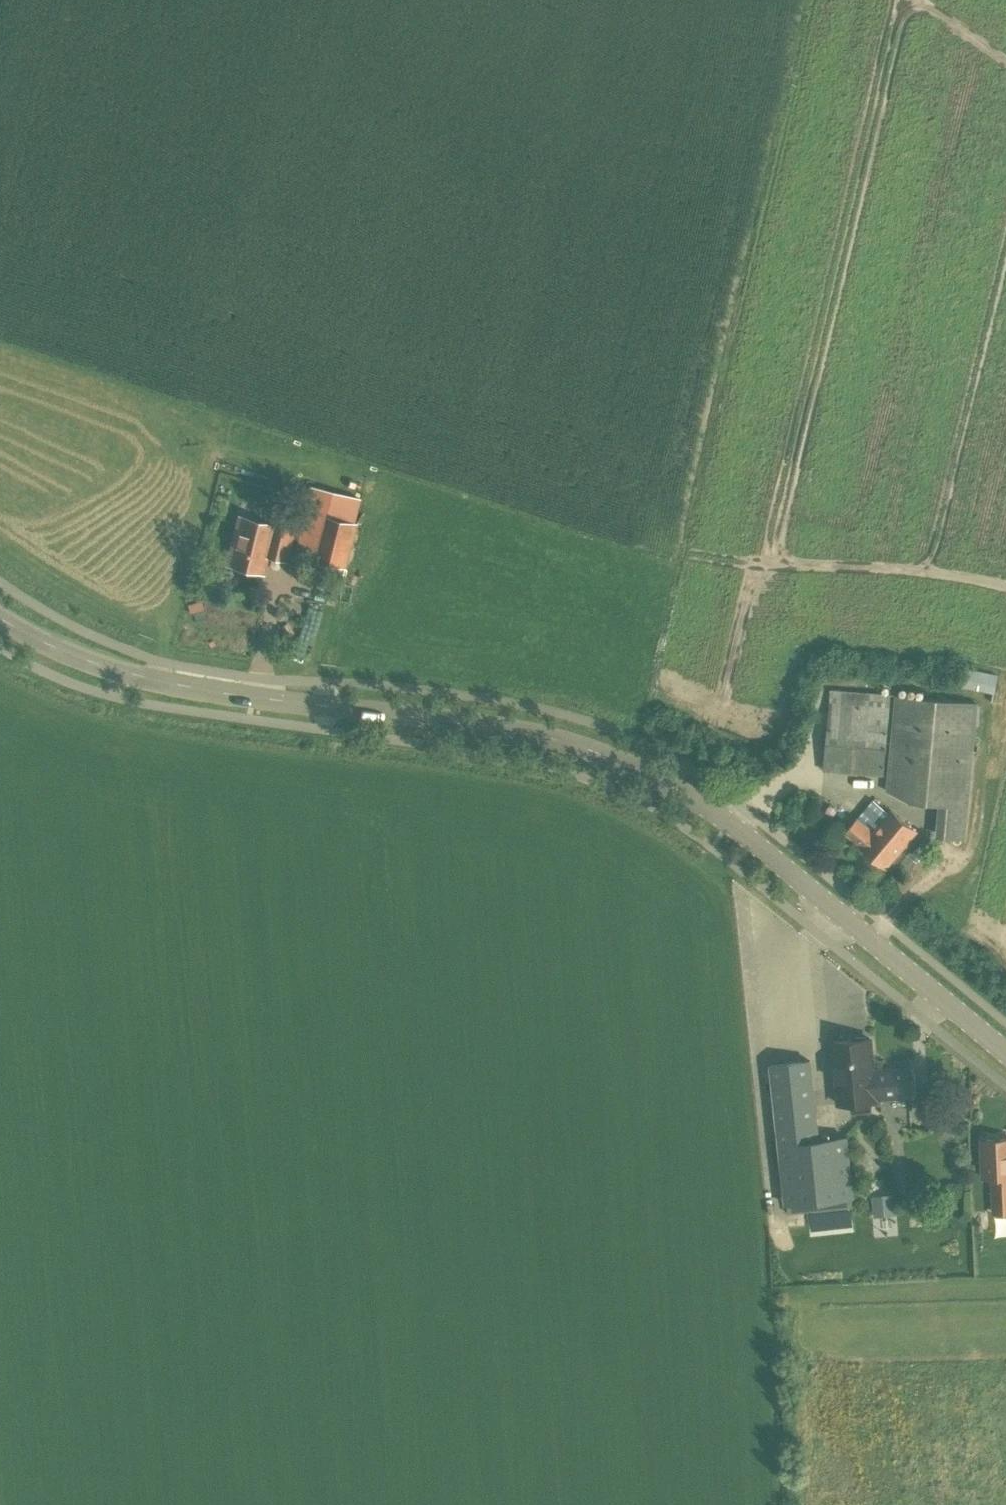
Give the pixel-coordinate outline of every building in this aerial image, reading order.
[(355,522),(358,511),(327,503),(324,514),(320,513),(318,518),(303,514),(295,550),(309,554),(308,559),(346,568),(357,522),(355,522)] [(289,549),(295,522),(272,517),(270,524),(240,517),(228,564),(262,572),(269,544),(289,549)] [(995,693),(999,674),(963,667),(960,687),(995,693)] [(884,776),(887,740),(891,693),(830,688),(823,771),(884,776)] [(964,839),(967,806),(978,704),(897,695),(891,740),(886,790),(909,802),(938,804),(936,837),(964,839)] [(886,868),(917,830),(892,809),(873,832),(857,818),(845,832),(861,845),(860,847),(886,868)] [(976,834),(984,836),(989,817),(980,815),(976,834)] [(873,1069),(870,1037),(833,1041),(838,1103),(851,1102),(852,1111),(871,1110),(870,1098),(911,1094),(908,1066),(873,1069)] [(820,1138),(811,1058),(769,1063),(784,1205),(787,1204),(788,1213),(853,1206),(852,1198),(855,1197),(848,1135),(820,1138)] [(982,1139),(984,1177),(990,1177),(992,1213),(1005,1213),(1005,1138),(982,1139)]
